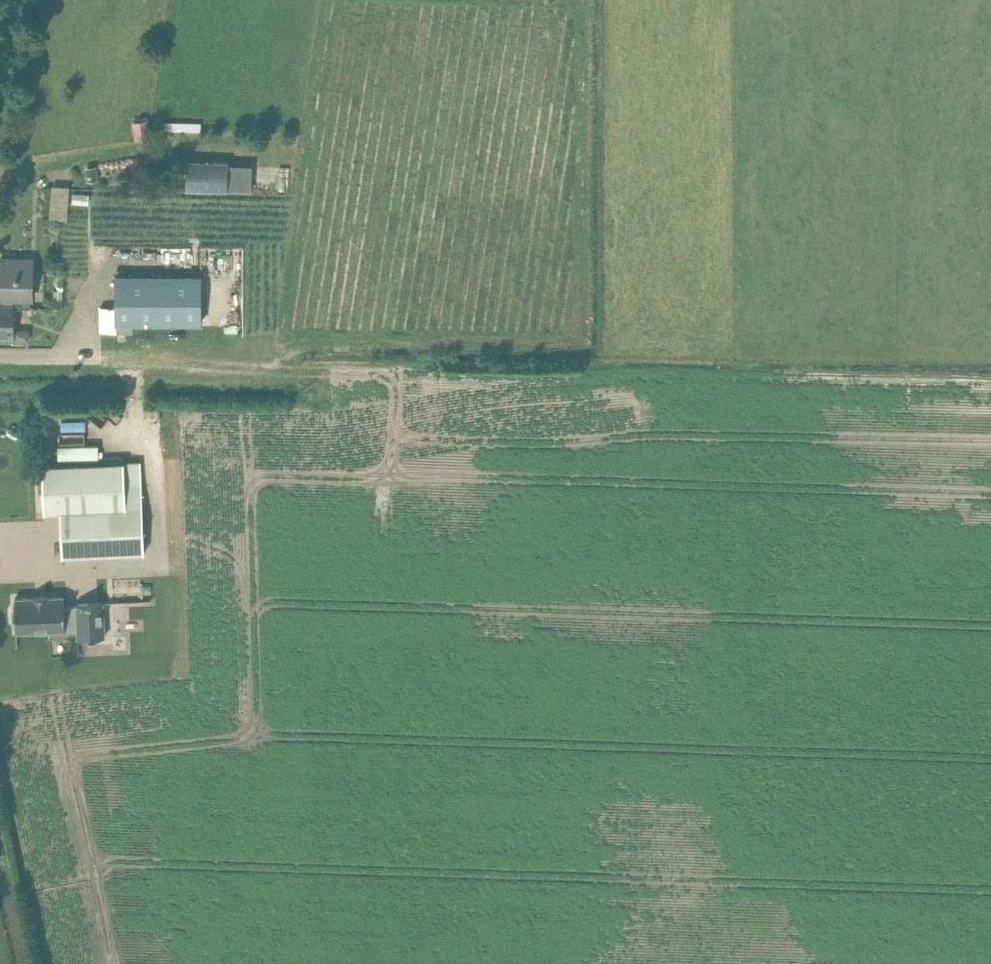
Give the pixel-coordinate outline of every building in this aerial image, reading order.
[(149,117),(134,119),(137,140),(152,137),(149,117)] [(254,190),(255,161),(191,159),(190,188),(254,190)] [(54,183),(53,215),(71,216),(72,184),(54,183)] [(0,258),(0,305),(13,306),(13,307),(31,307),(31,258),(0,258)] [(117,322),(202,322),(202,276),(116,277),(116,306),(101,306),(101,330),(117,330),(117,322)] [(13,338),(13,307),(13,306),(0,305),(0,337),(13,338)] [(51,443),(65,443),(64,406),(50,407),(51,443)] [(99,444),(59,444),(59,456),(99,456),(99,444)] [(141,461),(124,462),(62,464),(42,465),(45,512),(60,511),(62,556),(82,555),(144,553),(141,461)] [(117,588),(117,607),(138,607),(137,588),(117,588)] [(17,631),(49,630),(78,629),(78,637),(85,637),(88,640),(96,640),(98,637),(105,636),(104,602),(77,603),(77,605),(65,606),(64,596),(49,596),(49,595),(33,596),(33,597),(15,598),(15,606),(13,609),(13,620),(16,623),(17,631)]
